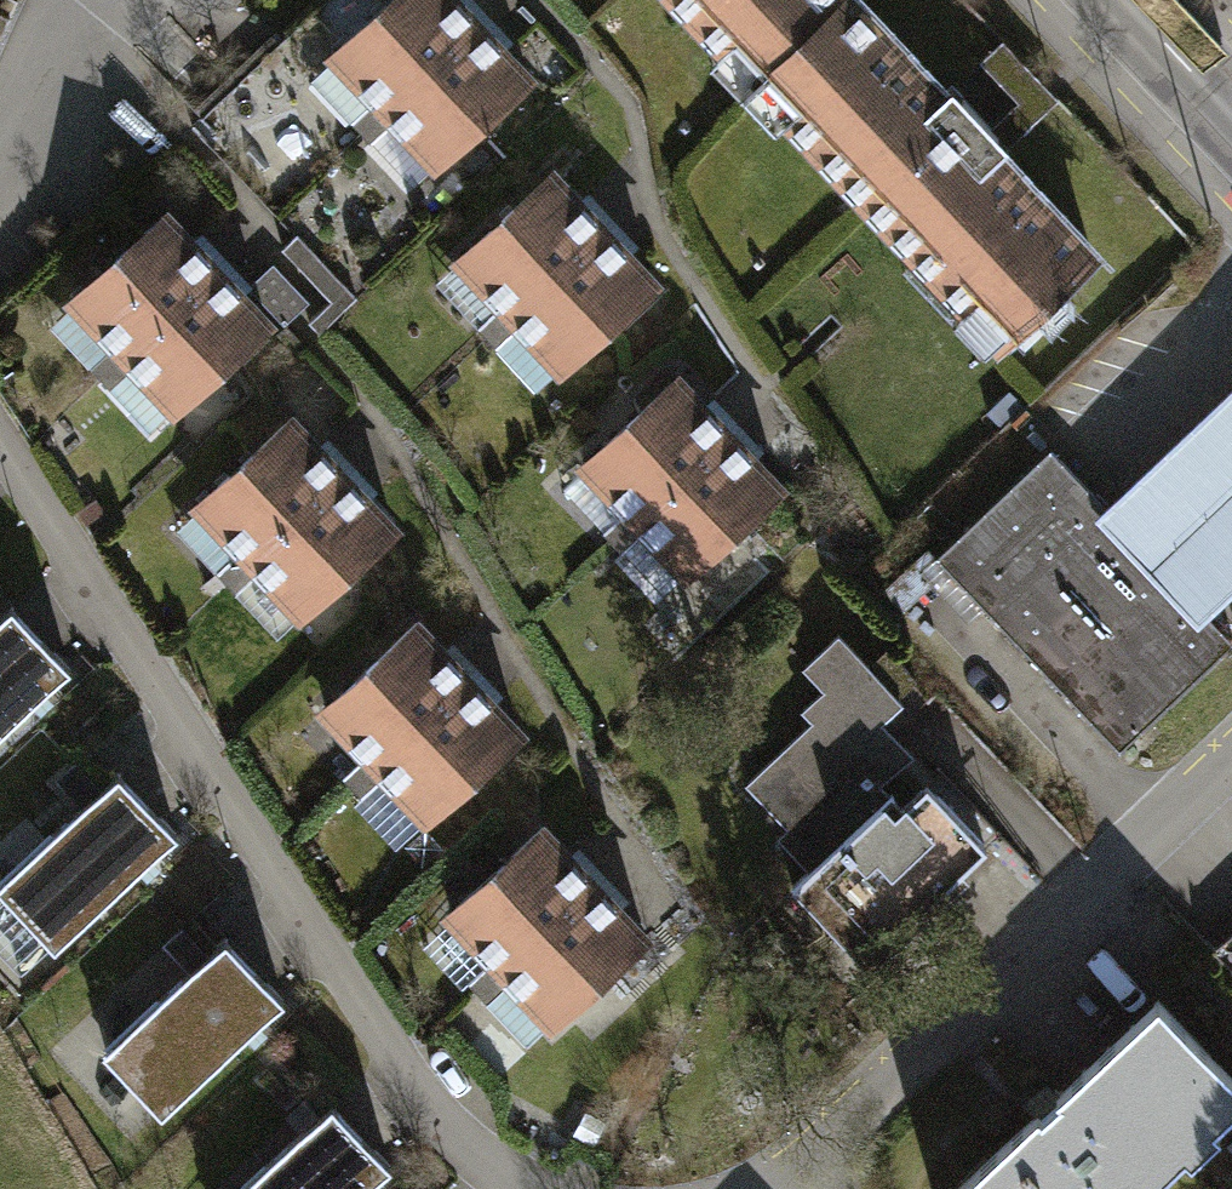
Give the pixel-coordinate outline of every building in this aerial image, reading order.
[(359,143),(483,26),(459,0),(399,0),(306,88),(359,143)] [(745,99),(850,0),(651,0),(745,99)] [(745,99),(999,367),(1106,266),(854,0),(850,0),(745,99)] [(483,26),(359,143),(414,202),(539,84),(483,26)] [(428,291),(488,353),(611,234),(551,172),(428,291)] [(40,330),(101,393),(225,275),(164,212),(40,330)] [(611,234),(488,353),(544,411),(667,292),(611,234)] [(225,275),(101,393),(162,457),(286,338),(225,275)] [(547,502),(609,563),(738,435),(676,373),(547,502)] [(1163,464),(1100,523),(1201,631),(1231,602),(1231,400),(1163,464)] [(173,536),(229,595),(352,477),(295,419),(173,536)] [(738,435),(609,563),(669,623),(798,495),(738,435)] [(929,552),(1119,754),(1222,654),(1201,631),(1100,523),(1040,457),(929,552)] [(352,477),(229,595),(287,654),(409,537),(352,477)] [(69,677),(13,617),(0,628),(0,740),(69,677)] [(312,723),(372,786),(480,682),(420,620),(312,723)] [(735,798),(811,875),(885,806),(924,766),(885,726),(922,687),(887,651),(867,671),(835,638),(799,674),(820,695),(796,719),(806,729),(735,798)] [(480,682),(372,786),(429,845),(537,741),(480,682)] [(54,960),(180,843),(122,781),(0,893),(0,902),(54,960)] [(839,1001),(988,855),(925,791),(897,819),(885,806),(811,875),(764,924),(839,1001)] [(432,929),(493,992),(605,883),(544,820),(432,929)] [(662,941),(605,883),(493,992),(550,1050),(662,941)] [(103,1065),(158,1125),(283,1010),(228,950),(103,1065)] [(1147,1011),(954,1188),(1174,1188),(1231,1135),(1231,1103),(1147,1011)] [(392,1175),(336,1114),(255,1188),(377,1188),(392,1175)]
